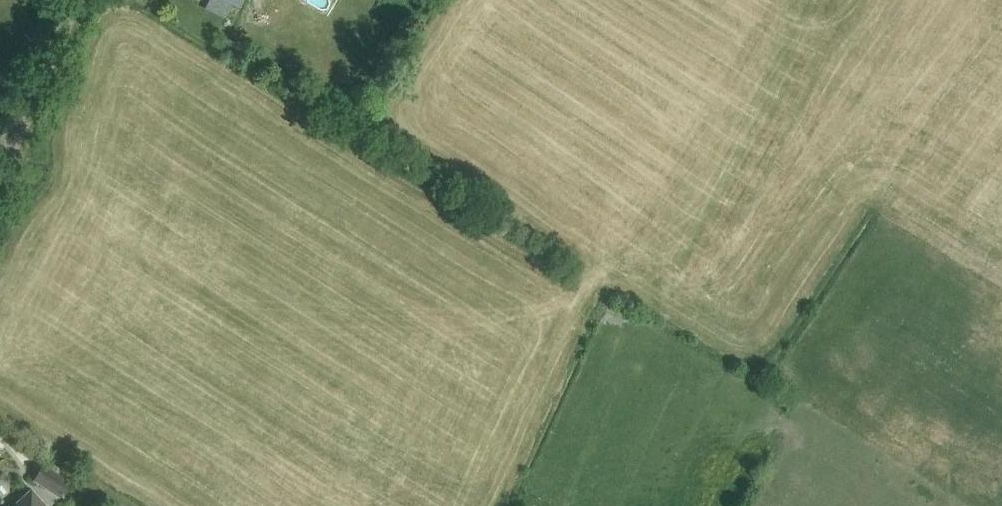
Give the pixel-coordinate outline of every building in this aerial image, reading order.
[(240,8),(244,0),(222,0),(240,8)] [(59,499),(70,483),(42,464),(32,481),(59,499)] [(31,491),(14,505),(45,505),(31,491)]
